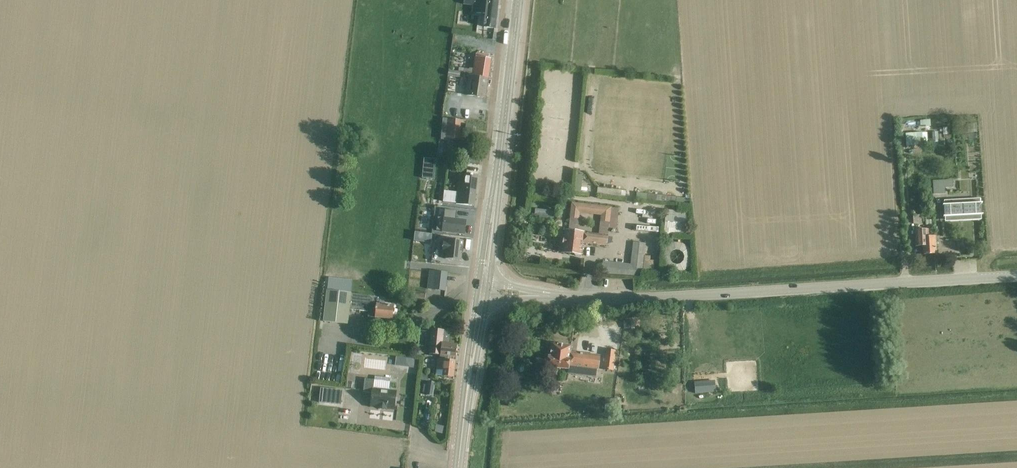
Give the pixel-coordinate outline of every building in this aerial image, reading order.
[(463,5),(471,6),(470,13),(477,14),(484,15),(483,28),(495,29),(498,0),(464,0),(463,5)] [(485,98),(490,59),(491,58),(488,58),(488,55),(475,54),(472,77),(467,76),(464,96),(485,98)] [(462,140),(463,122),(449,120),(448,139),(462,140)] [(967,124),(967,133),(976,132),(976,124),(967,124)] [(464,135),(472,135),(473,126),(465,125),(464,135)] [(927,133),(905,134),(905,147),(927,146),(927,133)] [(423,159),(421,179),(433,180),(435,160),(423,159)] [(456,193),(455,204),(473,206),(477,175),(465,174),(460,173),(459,184),(457,184),(456,193)] [(575,175),(574,192),(580,193),(582,175),(575,175)] [(948,188),(952,188),(952,180),(932,181),(932,195),(944,195),(944,189),(948,188)] [(544,198),(545,191),(545,189),(533,187),(533,189),(532,197),(544,198)] [(444,191),(442,203),(455,204),(456,193),(444,191)] [(944,206),(943,206),(943,218),(945,218),(981,216),(983,216),(982,203),(980,204),(980,199),(960,200),(943,201),(944,206)] [(565,230),(562,253),(574,255),(575,257),(579,257),(580,256),(581,256),(582,243),(606,246),(607,236),(598,235),(584,233),(584,232),(575,231),(578,210),(604,213),(601,231),(608,232),(611,209),(611,208),(572,202),(569,230),(565,230)] [(535,208),(534,217),(553,219),(554,211),(535,208)] [(444,210),(442,232),(464,235),(465,221),(455,220),(456,212),(444,210)] [(665,211),(663,234),(686,236),(688,212),(665,211)] [(913,224),(921,224),(921,215),(912,216),(913,224)] [(916,231),(914,231),(915,247),(922,247),(923,256),(936,255),(935,237),(928,237),(928,230),(926,230),(916,231)] [(415,234),(414,241),(429,243),(430,235),(415,234)] [(442,241),(441,253),(445,254),(444,259),(461,261),(463,241),(446,239),(446,241),(442,241)] [(691,257),(688,249),(681,244),(673,243),(665,247),(661,255),(662,263),(667,270),(675,273),(683,271),(689,265),(691,257)] [(602,262),(601,274),(641,279),(642,273),(644,256),(631,255),(630,265),(602,262)] [(445,291),(447,273),(434,272),(434,274),(428,273),(427,287),(432,288),(432,290),(445,291)] [(327,291),(323,322),(348,325),(349,310),(368,312),(368,318),(374,318),(374,322),(382,323),(383,319),(392,320),(393,314),(394,313),(394,309),(393,308),(393,306),(376,304),(376,305),(372,304),(373,300),(367,296),(351,294),(327,291)] [(424,304),(425,295),(414,294),(413,303),(424,304)] [(456,357),(457,345),(449,344),(450,332),(444,331),(431,330),(428,354),(440,355),(440,357),(448,358),(449,357),(456,357)] [(570,354),(571,346),(551,344),(550,353),(548,353),(547,367),(569,370),(576,370),(577,367),(598,370),(600,358),(570,354)] [(613,372),(615,351),(606,350),(603,370),(613,372)] [(436,370),(435,376),(442,377),(453,378),(455,361),(437,359),(436,370)] [(426,381),(428,374),(420,373),(419,380),(426,381)] [(365,380),(363,392),(371,393),(370,407),(377,408),(377,409),(380,410),(380,408),(394,410),(394,404),(396,404),(396,399),(395,398),(396,392),(389,391),(390,379),(374,377),(374,381),(365,380)] [(426,393),(425,395),(432,397),(435,383),(428,382),(427,385),(426,393)] [(695,394),(715,393),(714,382),(694,384),(695,394)] [(342,391),(320,388),(318,403),(340,406),(342,391)]
